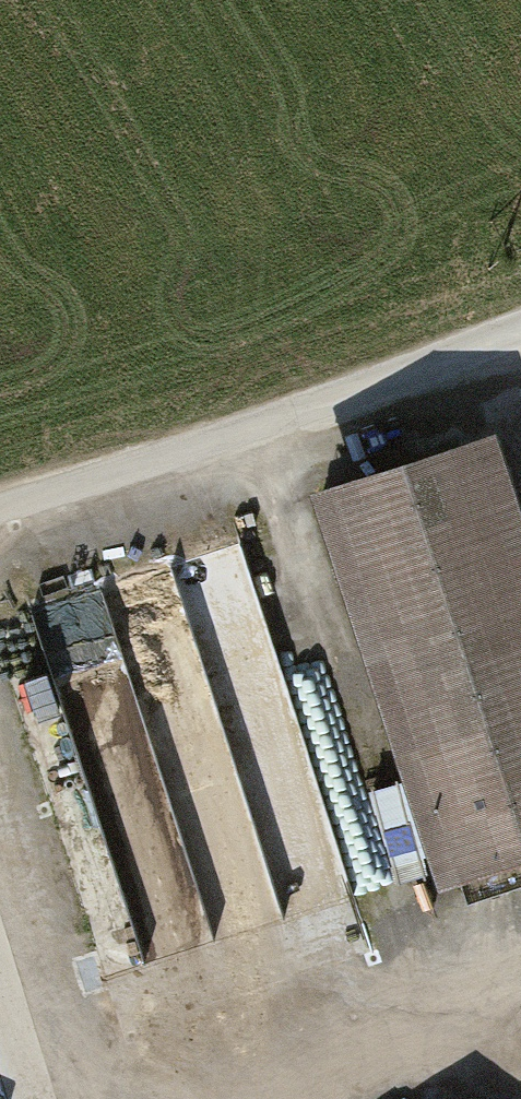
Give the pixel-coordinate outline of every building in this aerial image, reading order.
[(313,489),(443,885),(520,860),(520,498),(498,428),(313,489)] [(103,969),(359,899),(261,538),(4,608),(103,969)]
